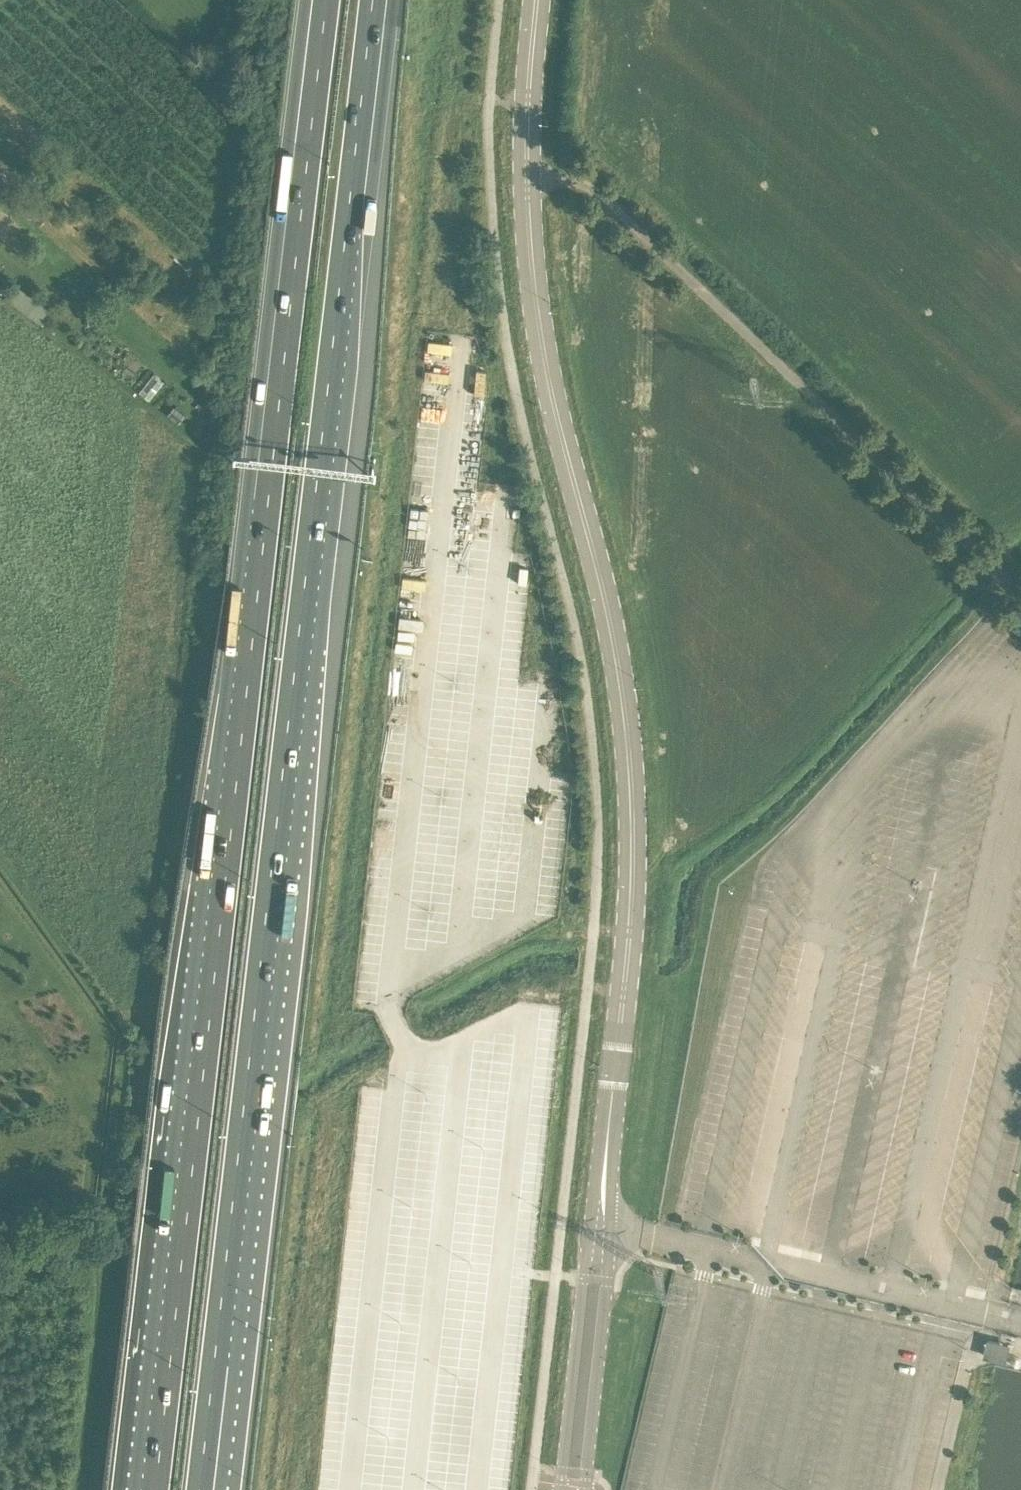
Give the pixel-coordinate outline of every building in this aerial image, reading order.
[(4,198),(5,197),(26,216),(31,210),(10,191),(10,192),(0,183),(0,195),(4,198)] [(178,422),(184,415),(173,406),(167,414),(178,422)] [(989,1340),(985,1355),(1005,1360),(1009,1345),(989,1340)]
